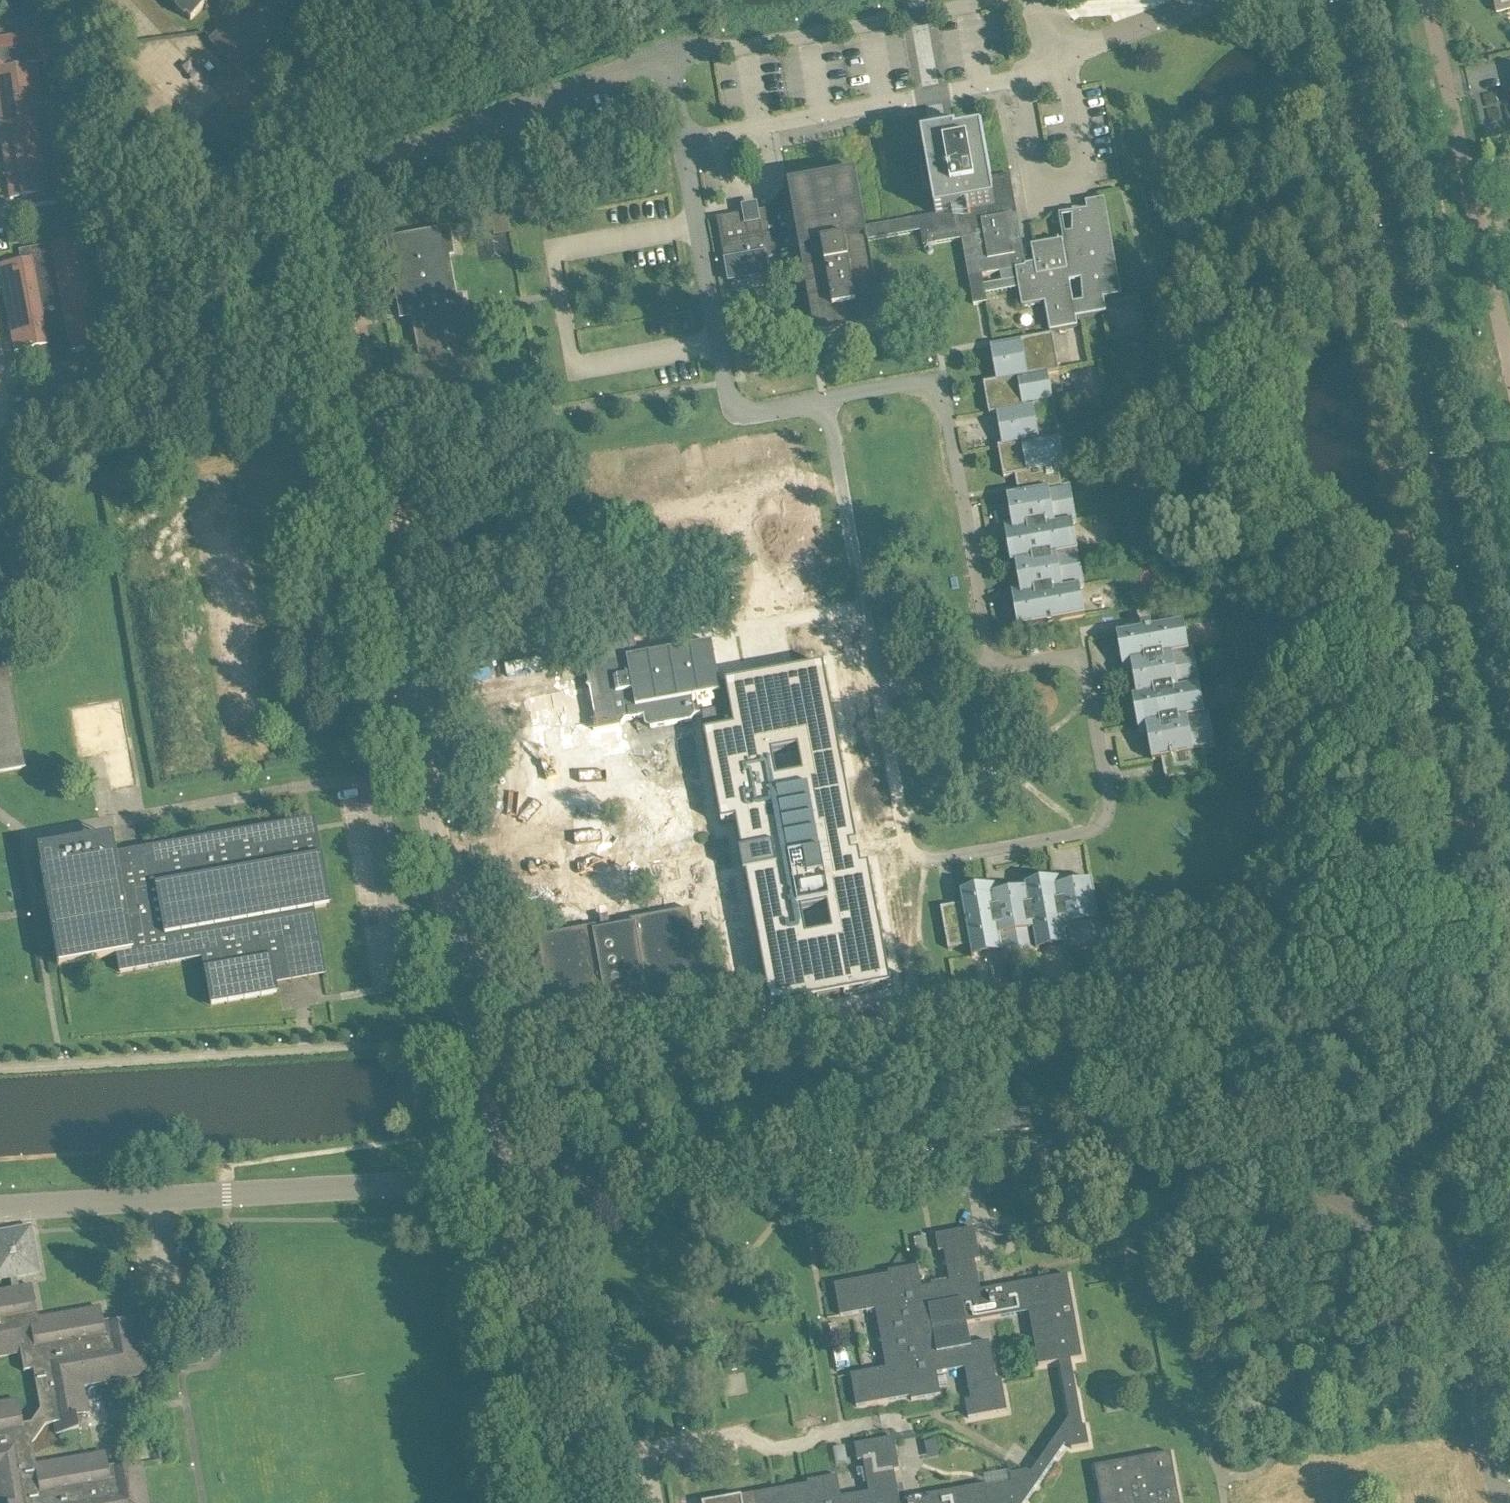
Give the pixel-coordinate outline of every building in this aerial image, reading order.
[(150,61),(175,88),(158,105),(166,113),(183,97),(197,112),(199,114),(235,81),(219,64),(225,58),(237,71),(280,27),(287,35),(301,20),(321,0),(261,0),(259,3),(257,1),(250,7),(247,3),(208,40),(218,51),(212,57),(194,37),(177,53),(168,44),(150,61)] [(177,6),(175,7),(184,16),(185,14),(190,19),(203,7),(199,3),(201,0),(172,0),(177,6)] [(1496,12),(1509,8),(1509,0),(1493,0),(1496,12)] [(5,133),(0,134),(10,199),(29,196),(30,207),(50,204),(51,204),(57,203),(56,201),(59,201),(60,205),(71,204),(57,103),(45,105),(43,106),(37,64),(39,64),(51,63),(46,32),(0,39),(0,101),(5,133)] [(1020,288),(1023,306),(1046,302),(1051,331),(1078,326),(1077,317),(1106,312),(1106,311),(1104,298),(1108,297),(1122,295),(1106,209),(1104,198),(1086,202),(1086,206),(1087,210),(1083,210),(1083,209),(1072,209),(1072,251),(1065,254),(1063,240),(1034,245),(1031,245),(1035,263),(1026,265),(1023,247),(1010,174),(990,178),(982,131),(957,136),(957,132),(954,132),(954,133),(923,139),(928,167),(921,168),(925,192),(932,191),(936,215),(866,227),(857,174),(789,186),(794,213),(759,219),(757,208),(756,207),(744,209),(745,210),(747,221),(720,226),(728,265),(730,278),(768,272),(766,258),(782,255),(801,252),(802,257),(813,319),(814,322),(815,327),(817,340),(818,340),(828,338),(845,335),(883,328),(884,328),(883,324),(880,307),(881,306),(869,240),(921,230),(924,246),(963,238),(974,304),(974,305),(988,302),(986,294),(1020,288)] [(405,240),(387,243),(397,301),(414,298),(417,316),(412,317),(420,359),(415,360),(419,387),(420,387),(466,378),(471,377),(484,375),(473,313),(467,314),(466,307),(463,294),(457,295),(457,290),(451,257),(446,233),(405,240)] [(14,352),(47,346),(49,356),(102,347),(83,239),(49,245),(49,246),(29,249),(31,259),(0,265),(0,276),(14,352)] [(1053,334),(991,345),(997,380),(984,382),(990,414),(1000,412),(1002,419),(992,420),(992,422),(998,421),(1003,445),(998,445),(1004,476),(1016,474),(1019,493),(1007,495),(1012,522),(1005,523),(1005,525),(1014,523),(1016,530),(1006,532),(1011,563),(1016,562),(1020,587),(1012,588),(1012,589),(1022,587),(1023,595),(1013,597),(1018,628),(1085,615),(1085,612),(1080,613),(1076,588),(1085,587),(1078,548),(1073,549),(1069,524),(1077,522),(1070,484),(1062,485),(1059,467),(1065,466),(1053,399),(1048,400),(1044,375),(1059,372),(1053,334)] [(1158,355),(1155,355),(1141,358),(1144,380),(1162,376),(1158,355)] [(1184,620),(1117,632),(1122,663),(1133,662),(1134,669),(1124,671),(1124,672),(1133,670),(1137,694),(1133,695),(1138,726),(1148,725),(1150,732),(1140,734),(1140,735),(1148,733),(1153,760),(1162,759),(1166,780),(1208,773),(1204,751),(1216,749),(1209,711),(1200,712),(1196,687),(1200,686),(1193,648),(1184,649),(1180,624),(1185,623),(1184,620)] [(603,694),(592,696),(598,729),(622,725),(626,720),(631,719),(644,716),(645,724),(651,728),(687,721),(692,720),(695,715),(701,714),(725,710),(721,684),(713,642),(612,661),(598,663),(603,694)] [(573,654),(478,671),(482,694),(577,677),(573,654)] [(725,710),(701,714),(722,824),(737,821),(772,1008),(892,985),(870,865),(863,866),(860,852),(853,854),(851,845),(858,843),(845,770),(825,665),(721,684),(725,710)] [(111,789),(136,785),(120,700),(71,709),(80,758),(104,753),(111,789)] [(275,993),(271,974),(281,973),(280,967),(299,964),(300,969),(321,965),(311,909),(328,906),(314,834),(304,835),(302,821),(122,853),(122,852),(113,854),(110,837),(38,850),(41,867),(40,867),(58,965),(117,954),(120,972),(203,958),(211,1005),(275,993)] [(992,885),(961,891),(963,903),(941,907),(949,949),(970,945),(973,958),(976,958),(975,953),(1000,948),(1001,957),(1040,950),(1039,946),(1064,941),(1066,950),(1104,943),(1093,880),(1066,885),(1064,877),(1063,877),(1065,887),(1058,888),(1056,878),(1025,884),(1026,888),(1001,892),(1000,884),(999,884),(1001,895),(994,896),(992,885)] [(597,926),(545,935),(545,936),(554,986),(547,987),(550,1006),(552,1006),(574,1002),(575,1009),(611,1003),(610,995),(644,989),(645,996),(698,987),(697,986),(689,940),(696,938),(692,916),(691,916),(668,920),(667,915),(667,913),(662,914),(631,919),(632,927),(611,930),(603,932),(598,933),(597,926)] [(421,1083),(416,1083),(413,1087),(413,1092),(417,1095),(422,1095),(425,1091),(425,1086),(421,1083)] [(1066,1444),(1072,1448),(1090,1445),(1086,1425),(1083,1426),(1071,1360),(1083,1357),(1068,1275),(1006,1286),(987,1289),(981,1290),(978,1272),(976,1261),(981,1260),(975,1228),(936,1235),(939,1251),(944,1250),(950,1282),(922,1287),(918,1266),(911,1267),(889,1271),(889,1274),(835,1284),(839,1304),(841,1314),(841,1316),(877,1309),(887,1368),(852,1374),(852,1376),(858,1406),(912,1397),(912,1400),(942,1394),(942,1393),(938,1373),(966,1368),(972,1400),(966,1401),(968,1412),(969,1418),(1008,1411),(1003,1379),(997,1380),(991,1343),(990,1341),(972,1344),(968,1323),(1030,1312),(1034,1335),(1036,1344),(1040,1365),(1061,1361),(1071,1418),(1043,1458),(1032,1473),(1028,1470),(1011,1474),(1013,1484),(993,1487),(989,1488),(988,1484),(983,1485),(923,1496),(907,1499),(901,1500),(898,1482),(895,1470),(901,1470),(896,1444),(895,1440),(895,1437),(858,1444),(856,1444),(859,1461),(865,1460),(866,1466),(857,1468),(859,1475),(867,1474),(870,1492),(842,1497),(838,1476),(832,1477),(809,1481),(809,1484),(743,1496),(703,1502),(1025,1502),(1066,1444)] [(141,1463),(115,1468),(116,1471),(109,1472),(109,1471),(105,1453),(35,1465),(31,1444),(46,1425),(55,1423),(57,1434),(78,1430),(75,1416),(90,1413),(87,1398),(85,1398),(82,1385),(146,1374),(141,1346),(137,1322),(136,1318),(103,1324),(100,1307),(37,1318),(32,1285),(18,1288),(16,1274),(21,1273),(21,1272),(34,1269),(32,1256),(33,1256),(31,1244),(30,1244),(28,1231),(14,1233),(14,1232),(2,1234),(2,1235),(0,1236),(0,1276),(9,1274),(12,1289),(0,1291),(0,1356),(20,1353),(23,1371),(33,1370),(40,1410),(31,1423),(22,1424),(18,1400),(0,1403),(0,1502),(148,1502),(141,1463)] [(1171,1453),(1095,1466),(1098,1480),(1100,1491),(1102,1502),(1180,1502),(1171,1453)]
